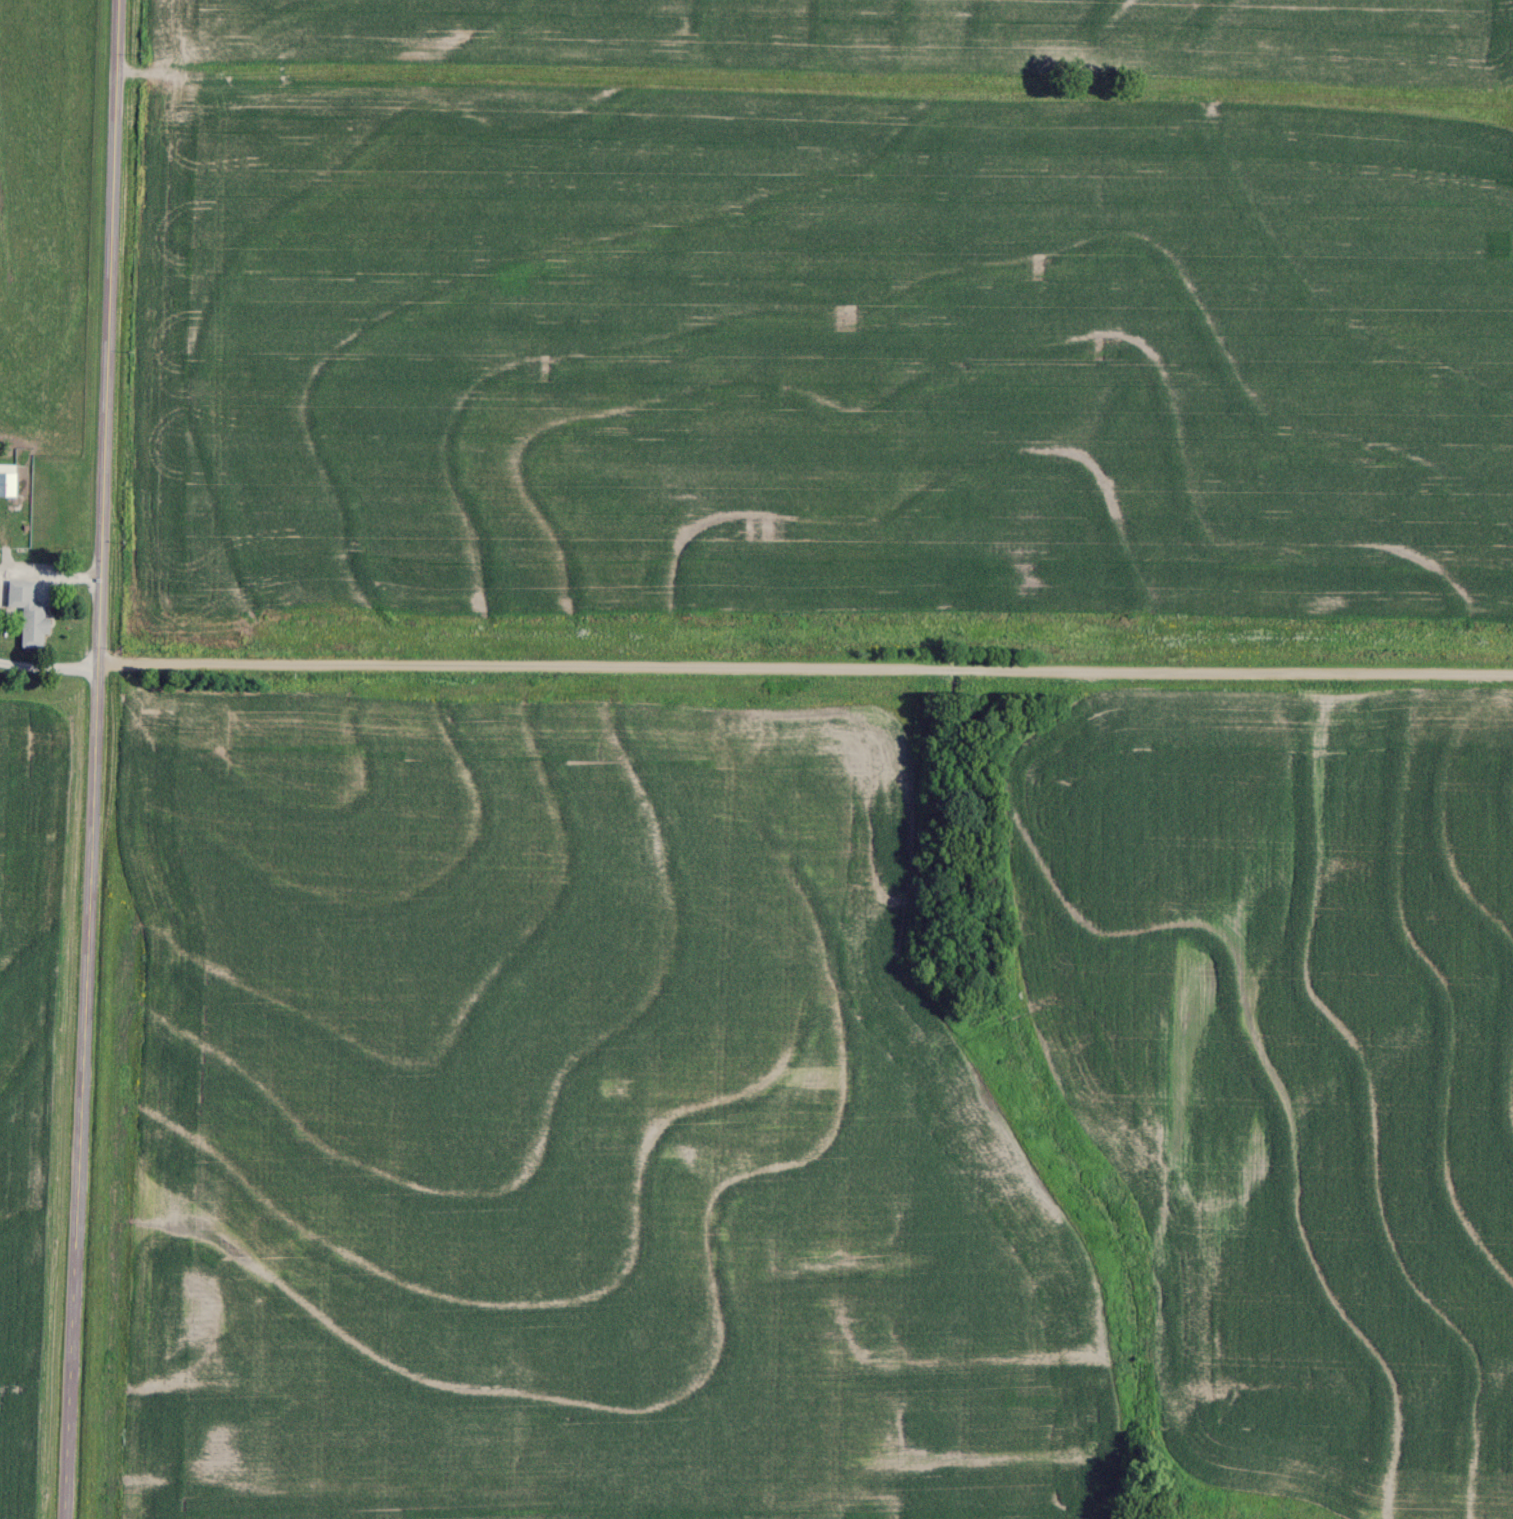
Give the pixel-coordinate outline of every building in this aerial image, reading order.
[(19,496),(19,464),(0,464),(0,496),(19,496)] [(25,607),(24,647),(47,648),(47,635),(52,635),(53,618),(48,618),(48,604),(37,603),(37,581),(11,580),(10,607),(25,607)]
